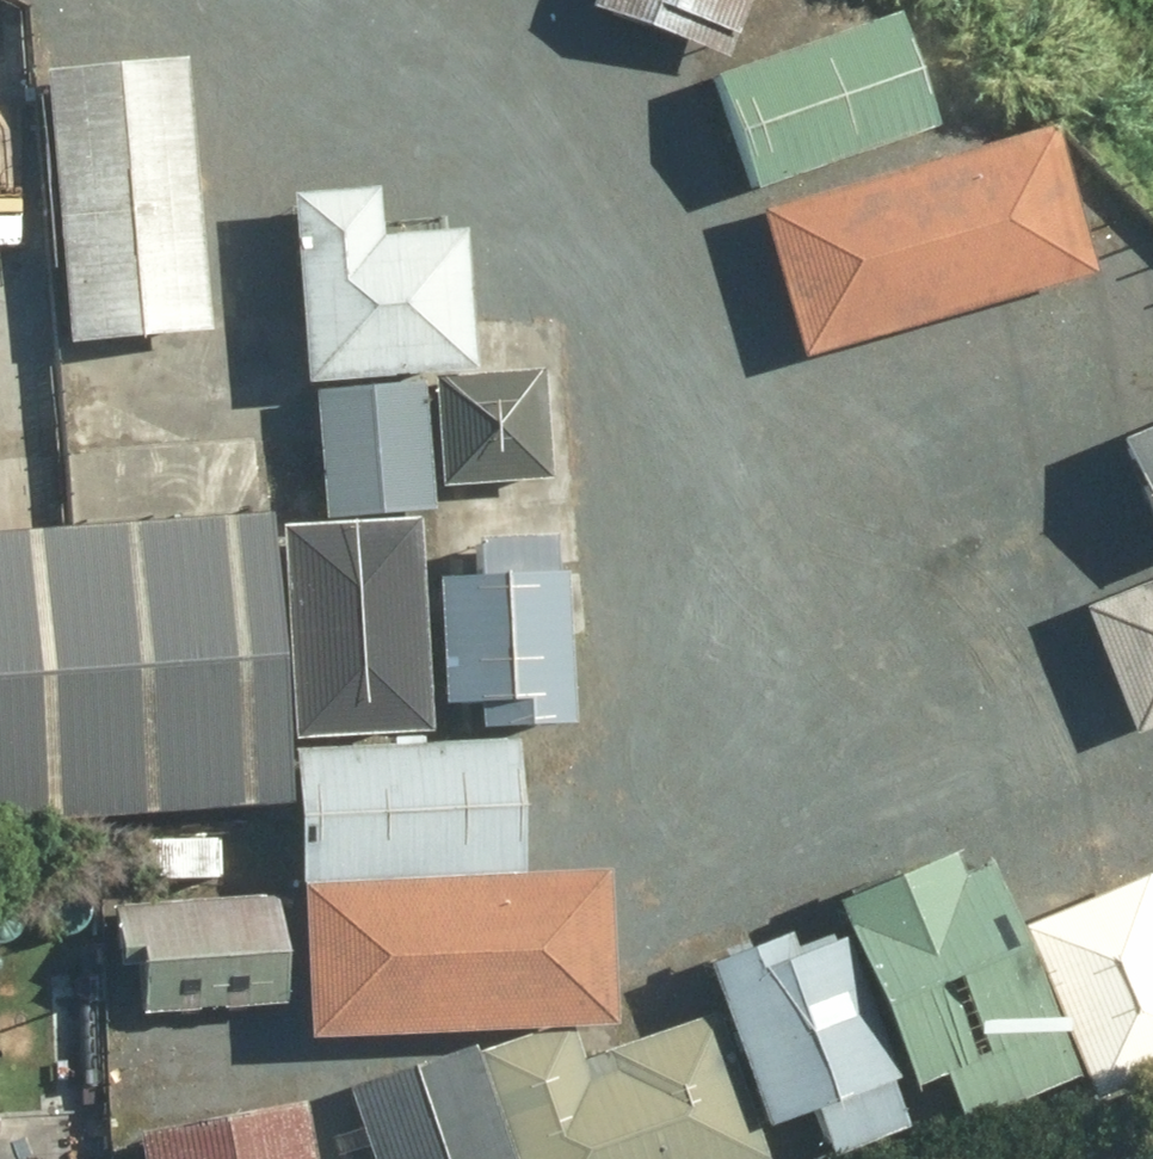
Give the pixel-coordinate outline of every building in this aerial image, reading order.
[(623,39),(847,0),(616,0),(623,39)] [(747,34),(795,217),(876,195),(869,166),(973,139),(936,0),(876,0),(747,34)] [(205,7),(47,22),(70,266),(198,254),(193,202),(223,199),(205,7)] [(1087,148),(866,204),(887,263),(899,334),(986,312),(984,303),(1114,271),(1108,204),(1087,148)] [(451,305),(440,388),(631,378),(642,297),(624,234),(546,238),(545,232),(512,234),(513,239),(432,243),(451,305)] [(1044,382),(1081,509),(1152,488),(1152,351),(1044,382)] [(674,384),(459,405),(473,547),(687,526),(674,384)] [(342,531),(288,534),(303,742),(432,733),(424,608),(467,605),(461,521),(450,522),(443,411),(334,418),(342,531)] [(1136,529),(999,483),(967,576),(1104,622),(1136,529)] [(1132,499),(1152,571),(1152,492),(1132,499)] [(0,527),(0,814),(293,792),(272,507),(0,527)] [(782,671),(773,530),(612,537),(594,549),(468,551),(472,687),(782,671)] [(1058,623),(1004,792),(1066,812),(1054,847),(1152,878),(1152,653),(1058,623)] [(604,687),(458,694),(461,773),(607,766),(604,687)] [(901,846),(991,1062),(1042,1041),(1067,1101),(1152,1065),(1152,1034),(1135,991),(1152,983),(1152,908),(1152,906),(1121,919),(1097,863),(1028,892),(992,808),(901,846)] [(637,822),(405,956),(488,1098),(555,1059),(573,1089),(636,1052),(630,1042),(710,995),(664,917),(647,927),(634,905),(672,883),(637,822)] [(388,879),(128,888),(133,1016),(393,1006),(388,879)] [(335,1016),(161,1019),(161,1028),(133,1028),(135,1141),(164,1141),(164,1148),(351,1144),(350,1070),(336,1070),(335,1016)] [(571,1098),(592,1158),(759,1158),(720,1047),(571,1098)]
